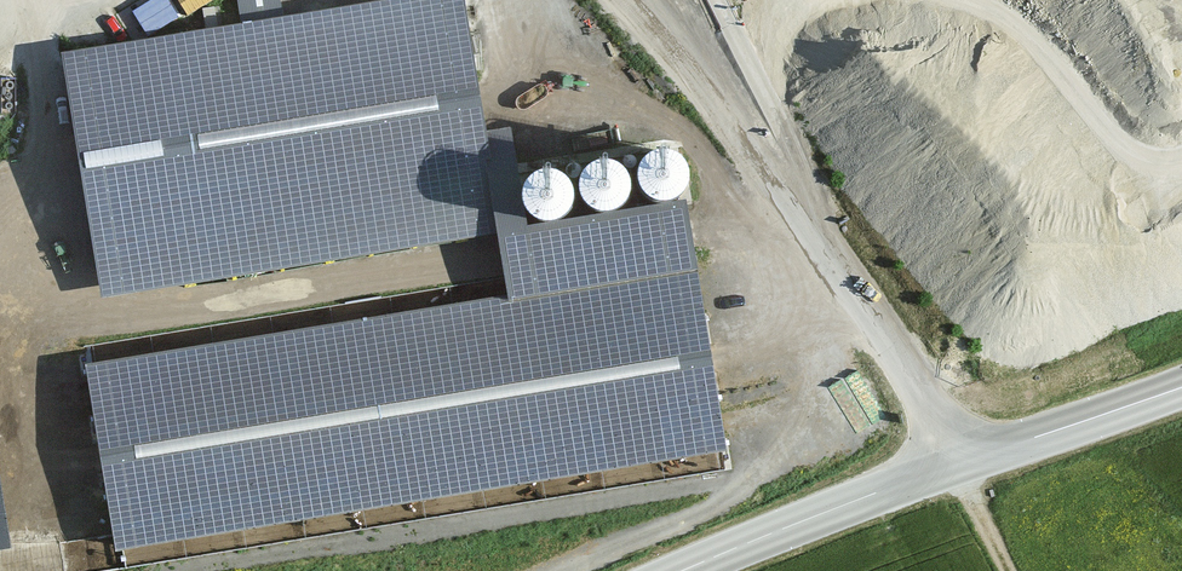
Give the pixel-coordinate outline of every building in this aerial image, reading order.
[(182,11),(175,0),(145,0),(134,7),(151,32),(182,11)] [(210,0),(181,0),(187,11),(210,0)] [(457,1),(76,64),(115,299),(496,237),(457,1)] [(675,168),(661,162),(647,167),(640,181),(645,195),(659,202),(674,197),(680,183),(675,168)] [(619,174),(605,167),(591,173),(584,186),(589,201),(603,207),(617,202),(624,189),(619,174)] [(561,183),(547,176),(533,181),(526,195),(531,209),(545,216),(560,211),(566,197),(561,183)] [(505,302),(93,371),(125,561),(727,460),(687,223),(497,255),(505,302)]
